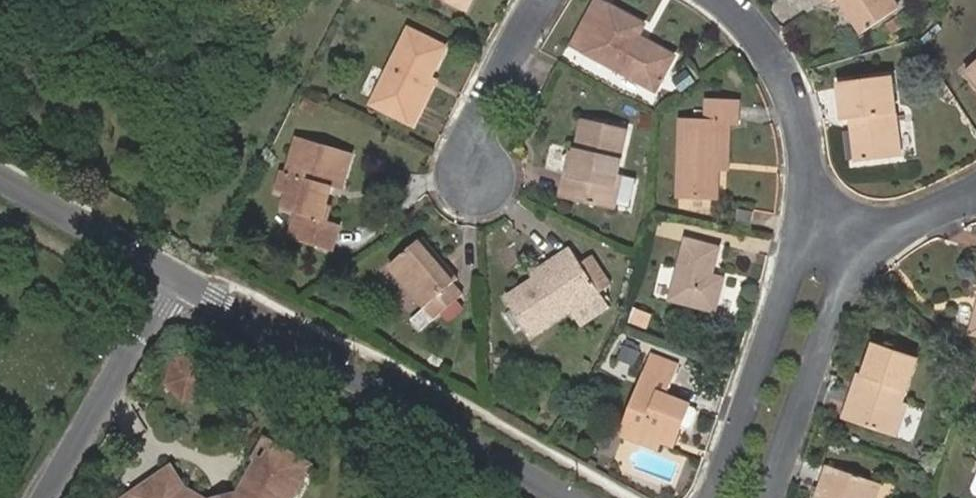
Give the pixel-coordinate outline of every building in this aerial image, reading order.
[(468,9),(472,0),(450,0),(468,9)] [(645,23),(602,0),(598,0),(575,44),(658,88),(675,55),(639,36),(645,23)] [(901,7),(896,0),(843,0),(864,32),(901,7)] [(430,78),(446,45),(410,28),(374,103),(415,123),(435,80),(430,78)] [(967,74),(975,84),(975,66),(967,74)] [(903,156),(893,76),(840,82),(845,120),(853,119),(858,162),(903,156)] [(720,122),(729,122),(738,123),(739,101),(710,101),(709,121),(684,120),(681,195),(717,198),(718,167),(720,122)] [(618,174),(628,129),(586,119),(578,155),(571,153),(566,157),(563,168),(566,173),(561,195),(617,207),(624,175),(618,174)] [(728,168),(729,122),(720,122),(718,167),(728,168)] [(342,188),(353,153),(299,137),(288,172),(283,171),(277,191),(287,193),(283,208),(298,212),(291,238),(333,250),(341,225),(323,220),(332,185),(342,188)] [(741,208),(738,224),(753,227),(756,211),(741,208)] [(458,278),(424,237),(392,264),(427,306),(413,318),(423,330),(464,294),(454,282),(458,278)] [(714,275),(721,248),(688,239),(672,299),(716,311),(725,278),(714,275)] [(556,265),(538,277),(508,297),(533,334),(573,306),(577,312),(603,294),(601,290),(583,264),(572,247),(553,260),(556,265)] [(612,283),(594,257),(583,264),(601,290),(612,283)] [(534,272),(538,277),(556,265),(553,260),(534,272)] [(726,276),(722,304),(732,306),(736,278),(726,276)] [(585,323),(611,305),(603,294),(577,312),(585,323)] [(859,397),(851,394),(844,417),(899,435),(909,404),(903,402),(918,358),(876,344),(866,375),(859,397)] [(692,426),(698,412),(697,409),(689,406),(690,404),(665,395),(678,361),(655,352),(624,434),(659,447),(661,439),(675,444),(682,424),(690,427),(692,426)] [(200,388),(213,373),(196,356),(174,363),(183,371),(169,386),(185,400),(207,394),(200,388)] [(859,373),(851,394),(859,397),(866,375),(859,373)] [(309,467),(268,443),(257,461),(262,463),(242,497),(240,497),(291,497),(309,467)] [(882,484),(829,465),(821,488),(816,486),(812,497),(877,497),(882,484)] [(182,489),(171,470),(129,497),(198,497),(182,489)]
